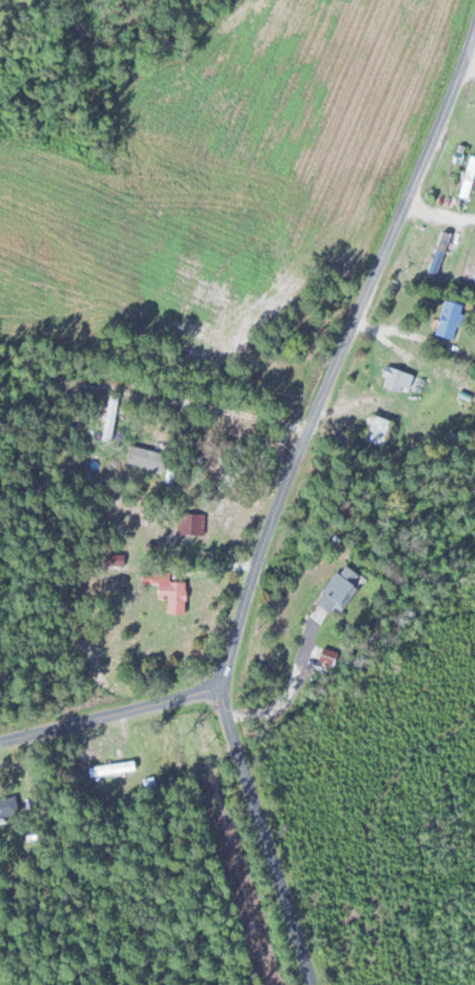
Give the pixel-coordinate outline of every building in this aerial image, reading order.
[(468,154),(458,196),(469,198),(474,172),(474,156),(468,154)] [(451,234),(441,230),(424,271),(434,275),(451,234)] [(451,339),(461,304),(444,299),(433,334),(451,339)] [(380,388),(409,390),(411,371),(382,368),(380,388)] [(100,441),(110,443),(120,397),(109,395),(100,441)] [(361,438),(381,446),(391,422),(370,414),(361,438)] [(123,470),(135,472),(137,465),(163,471),(166,454),(129,445),(123,470)] [(176,534),(203,534),(203,512),(177,512),(176,534)] [(328,612),(334,605),(338,609),(360,577),(341,563),(314,602),(328,612)] [(166,609),(177,612),(185,585),(160,578),(154,595),(169,599),(166,609)] [(86,765),(87,775),(135,771),(134,761),(86,765)] [(17,810),(12,794),(0,797),(0,815),(17,810)]
